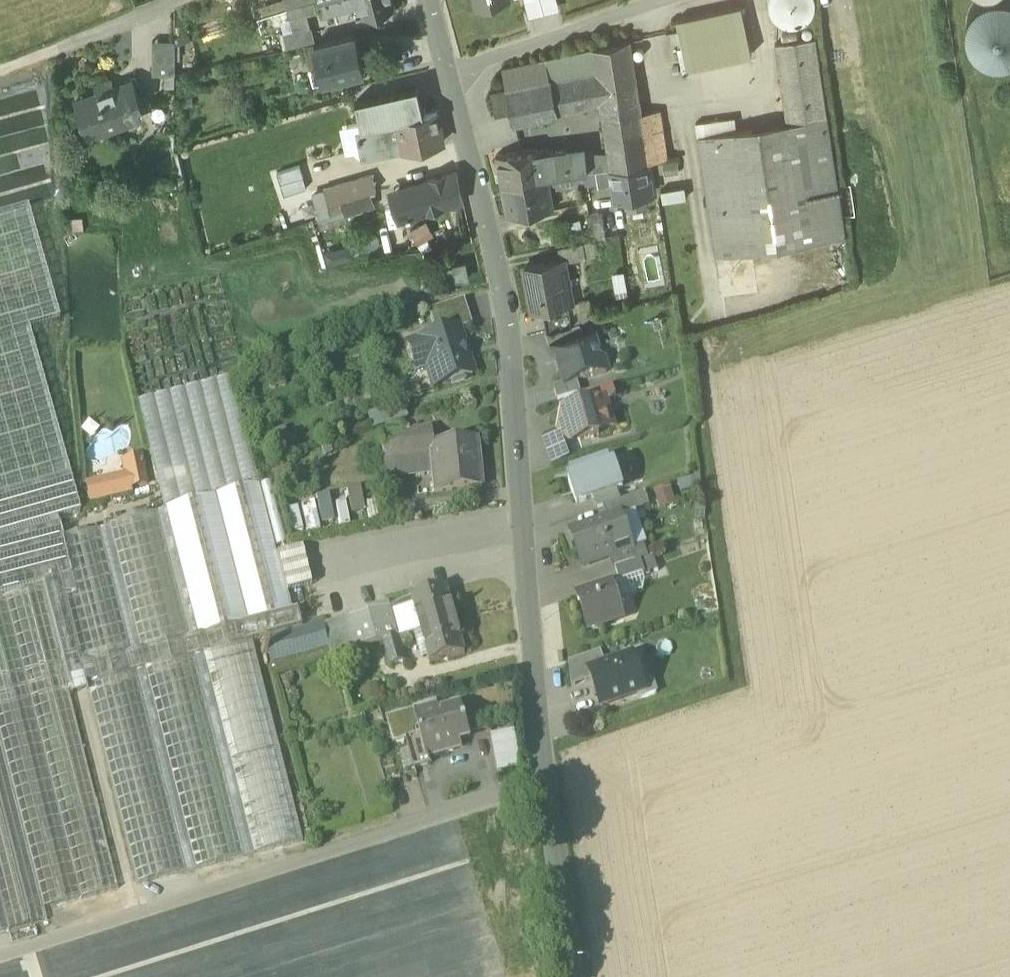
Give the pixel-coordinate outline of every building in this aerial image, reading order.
[(350,0),(305,0),(288,6),(291,15),(316,9),(350,0)] [(364,15),(396,7),(394,0),(360,0),(364,15)] [(528,17),(544,13),(540,0),(523,0),(528,17)] [(788,25),(805,21),(813,6),(812,0),(769,0),(773,17),(788,25)] [(996,56),(1009,54),(1009,53),(1009,0),(976,0),(969,8),(966,21),(968,33),(974,44),(984,52),(996,56)] [(676,18),(679,29),(681,41),(686,66),(751,52),(741,5),(676,18)] [(291,15),(293,29),(303,27),(316,9),(291,15)] [(283,31),(286,47),(312,41),(309,25),(303,27),(293,29),(283,31)] [(668,44),(681,41),(679,29),(666,32),(668,44)] [(324,80),(325,82),(365,72),(355,32),(313,41),(318,65),(311,66),(314,82),(324,80)] [(775,42),(786,121),(800,210),(840,204),(826,113),(829,112),(828,106),(825,107),(815,36),(775,42)] [(152,62),(175,62),(174,39),(151,39),(152,62)] [(592,47),(598,84),(635,78),(630,39),(592,47)] [(592,47),(546,57),(550,76),(559,113),(601,104),(598,84),(592,47)] [(501,67),(505,86),(550,76),(546,57),(501,67)] [(152,74),(175,74),(175,73),(175,62),(152,62),(152,74)] [(132,76),(113,83),(115,88),(118,87),(117,86),(129,81),(130,83),(134,81),(132,76)] [(559,113),(550,76),(505,86),(506,87),(511,111),(514,123),(559,113)] [(638,96),(635,78),(598,84),(601,104),(638,96)] [(100,119),(105,132),(122,126),(118,117),(139,110),(135,98),(140,96),(134,81),(130,83),(129,81),(117,86),(118,87),(115,88),(113,83),(109,85),(107,80),(93,85),(96,93),(80,99),(81,101),(77,103),(79,106),(76,107),(81,118),(83,118),(84,122),(96,117),(100,119)] [(398,119),(424,113),(418,85),(355,99),(362,128),(389,120),(398,119)] [(491,90),(496,114),(511,111),(506,87),(491,90)] [(641,115),(638,96),(601,104),(604,125),(607,151),(610,168),(648,162),(641,115)] [(143,118),(139,110),(118,117),(122,126),(143,118)] [(424,113),(398,119),(404,146),(404,149),(442,141),(436,110),(424,113)] [(664,112),(641,115),(648,162),(671,159),(664,112)] [(696,122),(697,135),(735,129),(733,116),(696,122)] [(83,118),(81,118),(87,138),(105,132),(100,119),(96,117),(84,122),(83,118)] [(398,148),(404,146),(398,119),(389,120),(362,128),(361,129),(358,130),(360,136),(358,136),(359,140),(360,140),(362,150),(378,147),(387,152),(399,150),(398,148)] [(805,242),(800,210),(786,121),(735,129),(697,135),(716,256),(805,242)] [(358,130),(361,129),(359,123),(339,127),(345,154),(362,150),(360,140),(359,140),(358,136),(360,136),(358,130)] [(585,146),(568,149),(569,155),(587,152),(585,146)] [(378,147),(362,150),(363,156),(387,152),(378,147)] [(501,184),(548,175),(544,148),(495,155),(501,184)] [(548,175),(570,172),(568,156),(569,155),(568,149),(547,152),(546,148),(544,148),(548,175)] [(557,183),(557,188),(581,184),(599,182),(598,170),(593,170),(591,151),(588,151),(588,152),(587,152),(589,169),(590,171),(570,174),(570,172),(548,175),(549,184),(557,183)] [(591,151),(593,170),(610,168),(607,151),(591,151)] [(587,152),(569,155),(568,156),(570,172),(570,174),(590,171),(589,169),(587,152)] [(614,198),(627,197),(644,194),(653,193),(648,162),(610,168),(614,198)] [(303,177),(299,166),(277,173),(280,184),(303,177)] [(394,194),(401,218),(464,199),(457,170),(419,182),(420,185),(394,194)] [(371,175),(335,185),(340,202),(370,191),(376,190),(371,175)] [(549,184),(548,175),(501,184),(507,215),(553,208),(549,184)] [(306,188),(303,177),(280,184),(284,195),(306,188)] [(611,199),(609,182),(596,184),(598,201),(611,199)] [(343,211),(340,202),(335,185),(315,191),(325,218),(337,213),(343,211)] [(375,205),(370,191),(340,202),(343,211),(344,215),(346,214),(375,205)] [(646,207),(644,194),(627,197),(629,209),(646,207)] [(800,210),(805,242),(845,236),(840,204),(800,210)] [(42,587),(70,696),(88,691),(85,684),(96,681),(92,662),(81,665),(63,596),(75,593),(61,539),(56,519),(79,513),(28,328),(58,319),(27,207),(0,214),(0,597),(42,587)] [(588,219),(592,240),(605,237),(601,211),(587,214),(588,219)] [(568,221),(570,235),(583,233),(580,219),(568,221)] [(418,244),(434,234),(426,221),(410,231),(418,244)] [(564,257),(565,260),(595,255),(592,240),(558,246),(560,258),(564,257)] [(351,244),(324,252),(328,265),(355,257),(351,244)] [(523,265),(534,310),(543,309),(569,304),(564,278),(568,277),(565,260),(564,257),(560,258),(523,265)] [(450,266),(453,280),(468,277),(465,263),(450,266)] [(611,273),(615,297),(628,295),(624,271),(611,273)] [(428,311),(436,336),(457,329),(458,331),(472,326),(463,300),(428,311)] [(543,309),(544,316),(570,311),(569,304),(543,309)] [(544,316),(547,330),(572,322),(570,311),(544,316)] [(546,330),(550,343),(554,342),(553,341),(583,332),(580,321),(572,322),(547,330),(546,330)] [(427,366),(434,388),(451,382),(452,385),(465,381),(465,378),(472,376),(458,331),(457,329),(436,336),(408,345),(415,369),(427,366)] [(566,384),(566,386),(578,382),(607,374),(594,329),(583,332),(553,341),(554,342),(566,384)] [(137,401),(165,508),(258,484),(230,377),(137,401)] [(553,388),(557,401),(580,395),(581,394),(578,382),(566,386),(566,384),(553,388)] [(604,388),(608,401),(616,398),(613,386),(604,388)] [(607,401),(608,401),(604,388),(581,394),(580,395),(583,407),(606,400),(607,401)] [(563,436),(566,438),(578,435),(580,442),(599,436),(598,432),(614,427),(607,401),(606,400),(583,407),(563,412),(559,431),(563,435),(563,436)] [(372,430),(406,419),(401,404),(367,415),(372,430)] [(381,460),(383,460),(429,454),(428,448),(431,447),(429,431),(378,438),(381,460)] [(563,436),(563,435),(543,441),(552,465),(571,459),(563,436)] [(571,444),(580,442),(578,435),(566,438),(571,444)] [(335,442),(319,447),(323,460),(339,454),(335,442)] [(431,468),(434,493),(481,487),(476,442),(431,447),(428,448),(429,454),(431,468)] [(431,468),(429,454),(383,460),(385,474),(431,468)] [(125,472),(128,488),(147,484),(142,458),(123,461),(125,472)] [(568,481),(576,504),(623,488),(615,465),(610,467),(608,460),(570,472),(573,480),(568,481)] [(129,493),(128,488),(125,472),(84,480),(88,502),(129,493)] [(704,505),(700,475),(677,483),(680,493),(693,489),(696,507),(704,505)] [(165,508),(197,635),(290,612),(285,592),(279,566),(280,565),(277,553),(276,554),(258,484),(165,508)] [(345,487),(350,514),(365,511),(360,484),(345,487)] [(670,485),(653,491),(660,510),(676,505),(670,485)] [(321,523),(336,520),(329,492),(315,496),(321,523)] [(646,493),(632,498),(637,511),(650,507),(646,493)] [(603,508),(607,519),(620,515),(620,517),(637,511),(632,498),(603,508)] [(285,508),(293,535),(322,527),(314,500),(285,508)] [(337,525),(349,524),(348,500),(336,500),(337,525)] [(632,550),(645,546),(648,544),(637,511),(620,517),(632,550)] [(107,525),(139,650),(189,637),(158,512),(107,525)] [(572,531),(584,566),(609,558),(632,550),(620,517),(620,515),(607,519),(572,531)] [(81,665),(92,662),(131,652),(100,529),(61,539),(75,593),(63,596),(81,665)] [(649,557),(645,546),(632,550),(636,561),(640,560),(649,557)] [(301,547),(277,553),(280,565),(279,566),(285,592),(311,585),(301,547)] [(613,569),(615,568),(636,561),(632,550),(609,558),(613,569)] [(640,560),(636,561),(615,568),(619,582),(620,583),(642,575),(645,574),(641,562),(640,560)] [(641,562),(645,574),(657,570),(654,561),(647,563),(646,561),(641,562)] [(620,583),(619,582),(612,584),(617,600),(642,592),(645,583),(642,575),(620,583)] [(577,596),(589,630),(623,618),(617,600),(612,584),(577,596)] [(43,907),(118,888),(70,696),(42,587),(0,597),(0,740),(43,907)] [(414,605),(421,631),(456,621),(447,588),(412,598),(412,599),(414,605)] [(412,599),(390,605),(391,611),(414,605),(412,599)] [(347,616),(347,618),(355,648),(384,640),(398,637),(421,631),(414,605),(391,611),(390,605),(347,616)] [(300,628),(296,610),(290,612),(197,635),(189,637),(139,650),(131,652),(92,662),(96,681),(136,671),(144,669),(194,656),(202,654),(252,641),(264,638),(300,628)] [(331,654),(355,648),(347,618),(323,624),(330,647),(331,654)] [(465,654),(456,621),(421,631),(430,663),(465,654)] [(270,663),(330,647),(323,624),(323,622),(300,628),(264,638),(266,647),(260,648),(262,655),(268,653),(270,663)] [(384,640),(391,665),(405,662),(398,637),(384,640)] [(303,841),(252,641),(202,654),(253,853),(303,841)] [(569,663),(572,687),(592,680),(589,671),(606,665),(601,652),(569,663)] [(245,855),(194,656),(144,669),(195,868),(245,855)] [(592,680),(602,707),(638,694),(635,685),(642,682),(633,656),(606,665),(589,671),(592,680)] [(187,870),(136,671),(96,681),(85,684),(88,691),(136,883),(187,870)] [(653,678),(642,682),(645,692),(638,694),(640,699),(658,693),(653,678)] [(635,685),(638,694),(645,692),(642,682),(635,685)] [(434,708),(415,713),(421,734),(422,734),(428,756),(457,748),(455,741),(470,737),(462,706),(435,713),(434,708)] [(406,738),(421,734),(415,713),(390,720),(397,742),(406,740),(406,738)] [(491,735),(498,772),(521,767),(514,731),(491,735)] [(406,740),(415,768),(431,764),(428,756),(422,734),(421,734),(406,738),(406,740)] [(46,919),(43,907),(0,740),(0,931),(46,919)]
